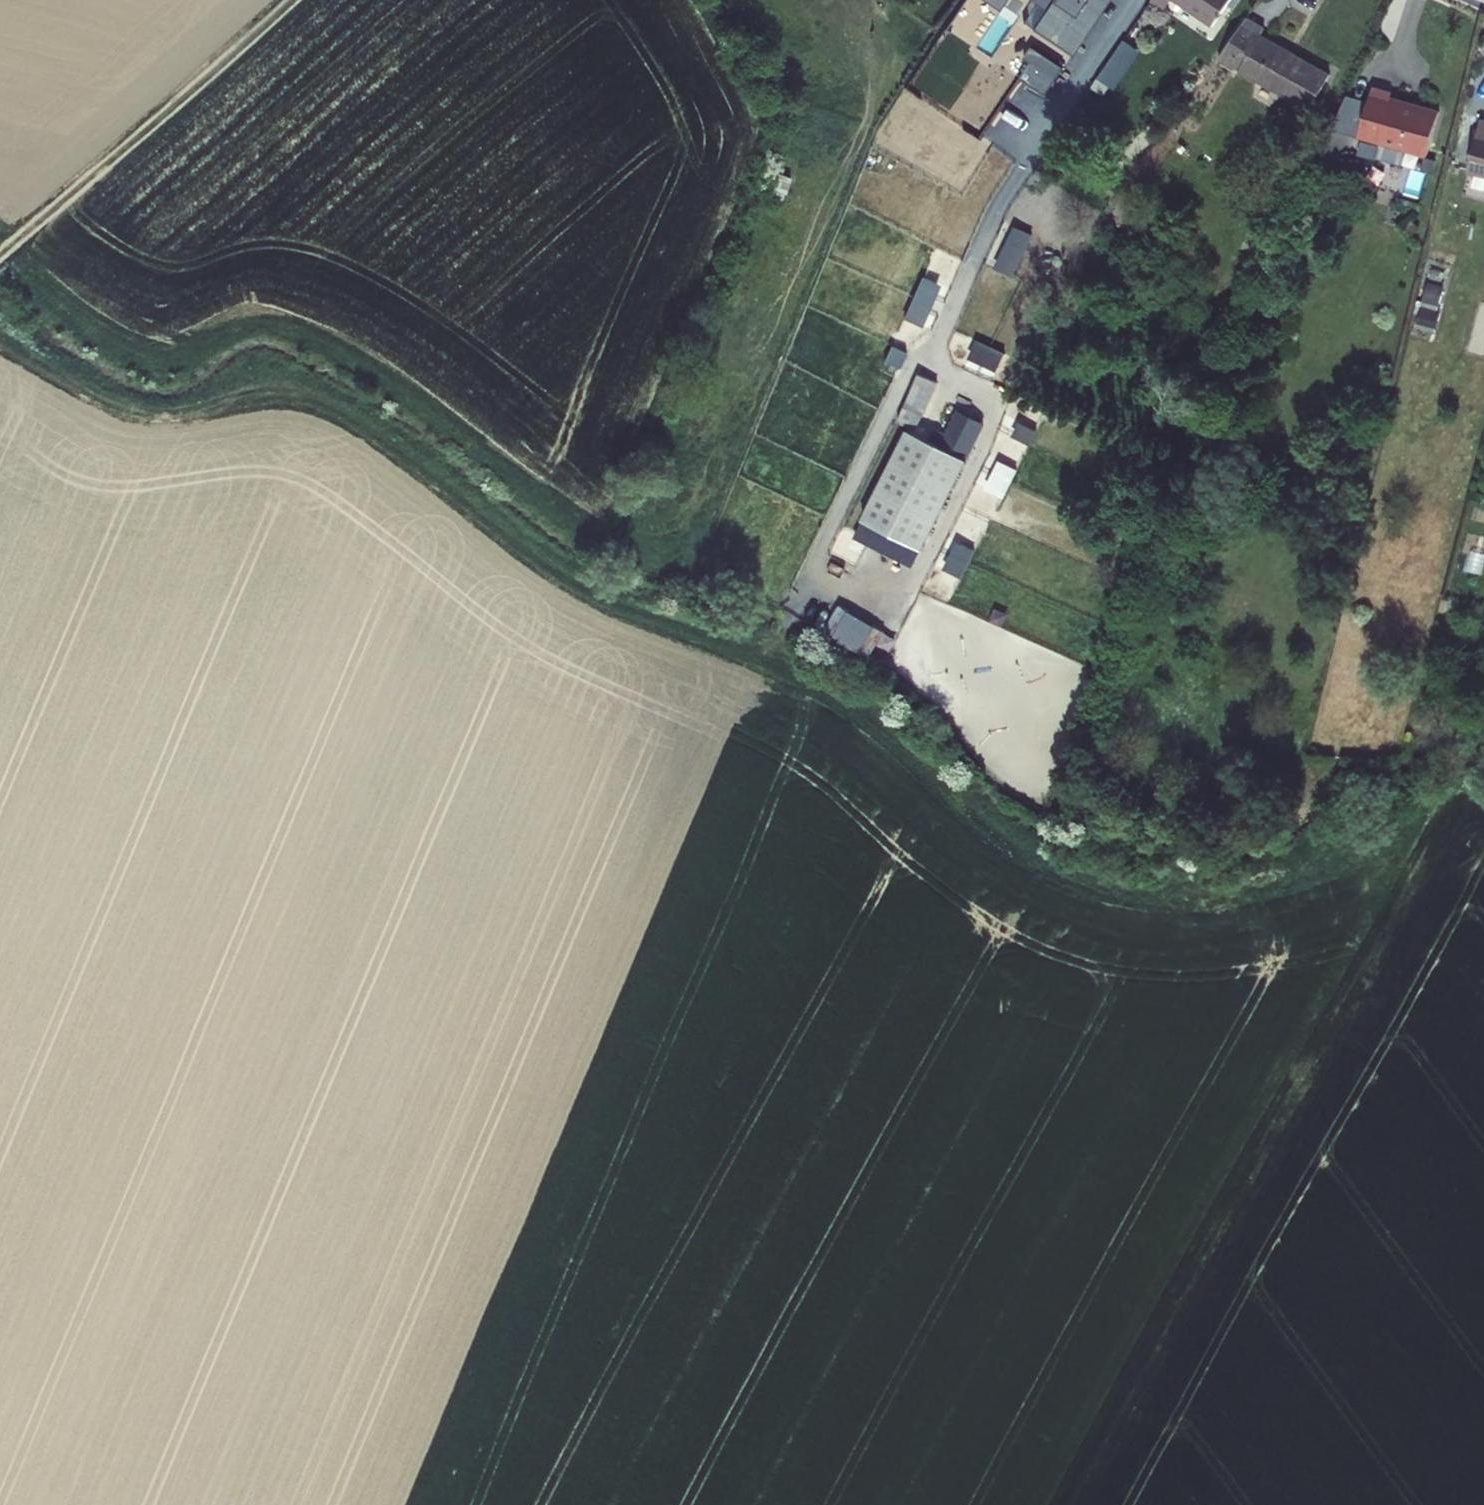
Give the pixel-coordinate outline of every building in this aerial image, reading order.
[(1075,12),(1083,0),(1057,0),(1075,12)] [(1149,9),(1161,17),(1170,3),(1212,31),(1233,0),(1155,0),(1149,9)] [(1265,32),(1246,19),(1216,63),(1301,120),(1324,86),(1258,41),(1265,32)] [(1118,87),(1145,48),(1128,36),(1100,75),(1118,87)] [(1392,97),(1394,92),(1374,87),(1361,135),(1382,141),(1378,156),(1402,164),(1407,148),(1428,154),(1440,110),(1392,97)] [(1483,118),(1473,169),(1483,171),(1483,118)] [(1035,282),(1040,271),(1021,262),(1033,234),(1017,226),(999,265),(1035,282)] [(1437,319),(1447,284),(1431,279),(1422,315),(1437,319)] [(922,370),(901,417),(920,425),(941,378),(922,370)] [(861,521),(923,551),(968,461),(906,431),(861,521)] [(1001,458),(989,486),(1008,494),(1020,465),(1001,458)] [(946,537),(939,566),(968,573),(975,545),(946,537)]
